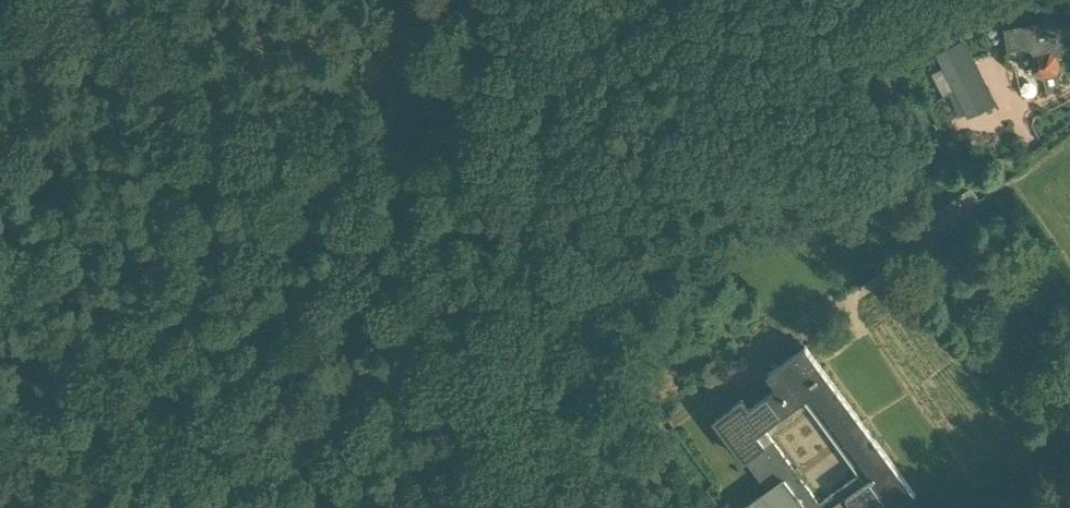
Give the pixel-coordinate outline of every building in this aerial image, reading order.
[(1030,50),(1034,56),(1029,61),(1032,73),(1045,77),(1048,89),(1060,86),(1057,75),(1061,67),(1057,53),(1061,45),(1055,19),(1004,31),(1009,50),(1020,48),(1030,50)] [(960,42),(937,53),(969,116),(992,105),(960,42)] [(1044,143),(1024,157),(1028,163),(1048,149),(1044,143)] [(1023,308),(1018,322),(1035,328),(1040,315),(1023,308)] [(881,503),(884,507),(897,507),(916,494),(806,344),(767,373),(771,377),(715,418),(768,490),(744,507),(873,507),(881,503)]
